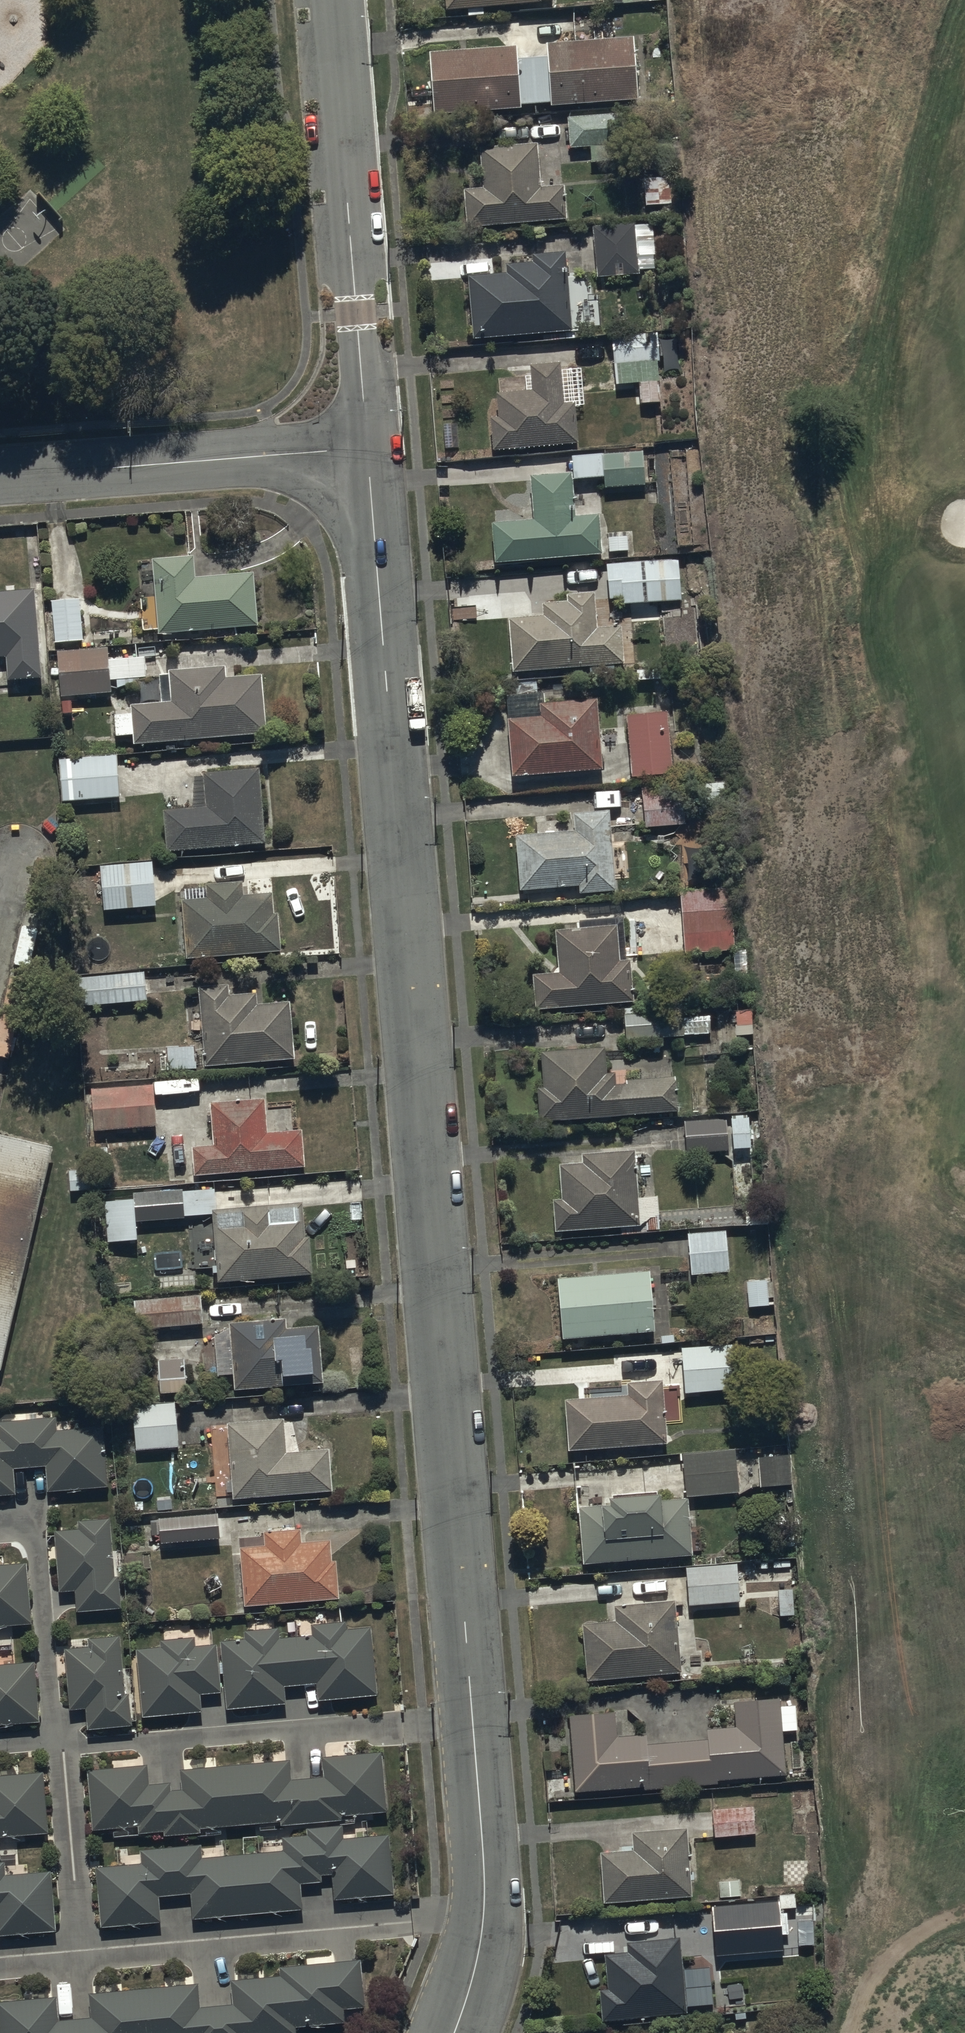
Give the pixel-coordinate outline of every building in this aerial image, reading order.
[(517,45),(431,49),(434,112),(523,107),(522,103),(554,101),(554,103),(639,99),(635,36),(548,41),(548,56),(518,58),(517,45)] [(620,112),(569,115),(570,146),(591,145),(592,162),(622,161),(620,112)] [(481,145),(483,186),(465,187),(467,223),(566,218),(565,184),(540,185),(538,143),(481,145)] [(670,176),(645,177),(645,203),(671,203),(670,176)] [(635,221),(595,224),(598,276),(640,274),(639,255),(647,255),(646,253),(654,252),(653,235),(636,236),(635,221)] [(475,337),(573,330),(568,251),(534,254),(534,261),(506,263),(506,272),(470,274),(475,337)] [(613,332),(614,362),(660,361),(659,331),(613,332)] [(499,415),(491,415),(493,448),(581,444),(580,441),(587,440),(587,444),(608,443),(607,424),(580,425),(579,407),(587,406),(585,369),(563,370),(563,362),(532,364),(533,388),(498,390),(499,415)] [(496,560),(603,554),(601,513),(577,514),(575,478),(604,477),(605,486),(644,484),(643,452),(573,456),(574,472),(531,475),(533,520),(494,522),(496,560)] [(194,553),(151,557),(158,634),(259,624),(255,573),(197,578),(194,553)] [(678,558),(607,562),(609,597),(624,596),(624,603),(681,599),(678,558)] [(0,592),(0,656),(9,656),(10,679),(42,677),(37,590),(0,592)] [(510,617),(513,670),(624,662),(622,627),(598,628),(596,593),(569,594),(569,600),(545,602),(546,615),(510,617)] [(82,597),(52,599),(54,641),(84,639),(82,597)] [(145,655),(110,658),(109,647),(58,651),(61,697),(112,693),(112,688),(140,686),(140,677),(147,677),(145,655)] [(133,735),(133,741),(267,734),(264,674),(227,676),(227,666),(169,669),(171,701),(132,703),(132,710),(115,711),(116,736),(133,735)] [(598,698),(545,701),(545,693),(509,695),(513,773),(602,768),(598,698)] [(669,711),(627,714),(632,776),(674,773),(669,711)] [(60,757),(62,800),(121,797),(118,754),(60,757)] [(196,804),(164,806),(167,849),(267,841),(261,765),(205,769),(205,775),(194,776),(196,804)] [(683,777),(642,779),(644,825),(685,823),(683,777)] [(575,829),(517,833),(520,889),(581,886),(581,892),(617,890),(612,811),(574,813),(575,829)] [(155,861),(100,865),(103,909),(158,904),(155,861)] [(243,881),(183,884),(186,957),(280,953),(279,913),(275,913),(274,894),(243,895),(243,881)] [(731,887),(681,890),(684,953),(734,951),(731,887)] [(558,929),(559,972),(535,973),(536,1007),(635,1003),(633,960),(628,960),(626,917),(583,919),(583,928),(558,929)] [(147,972),(78,973),(78,1002),(148,1000),(147,972)] [(10,974),(0,1023),(0,1054),(10,1057),(27,977),(10,974)] [(231,984),(200,986),(205,1065),(295,1060),(292,1002),(258,1004),(257,993),(231,994),(231,984)] [(684,1005),(625,1007),(626,1038),(685,1036),(685,1034),(711,1033),(711,1014),(685,1015),(684,1005)] [(197,1045),(165,1046),(166,1069),(197,1068),(197,1045)] [(543,1052),(545,1086),(539,1086),(541,1118),(680,1110),(678,1077),(627,1080),(627,1083),(618,1084),(617,1072),(608,1072),(606,1048),(543,1052)] [(92,1087),(95,1129),(157,1126),(155,1084),(92,1087)] [(268,1099),(213,1101),(216,1146),(195,1147),(197,1175),(306,1169),(304,1129),(270,1130),(268,1099)] [(735,1147),(752,1146),(751,1118),(734,1118),(735,1147)] [(728,1120),(686,1120),(686,1151),(728,1151),(728,1120)] [(0,1131),(0,1368),(3,1369),(54,1143),(0,1131)] [(657,1194),(640,1196),(636,1150),(584,1153),(585,1161),(559,1163),(562,1199),(554,1200),(556,1230),(646,1224),(647,1229),(660,1228),(657,1194)] [(185,1215),(214,1213),(219,1282),(314,1275),(312,1235),(306,1236),(304,1202),(217,1208),(216,1187),(133,1193),(133,1200),(112,1202),(115,1240),(137,1238),(136,1220),(185,1217),(185,1215)] [(728,1230),(689,1232),(691,1273),(730,1271),(728,1230)] [(651,1269),(559,1276),(563,1338),(656,1330),(651,1269)] [(773,1278),(746,1279),(747,1306),(774,1305),(773,1278)] [(202,1295),(135,1299),(135,1308),(128,1308),(129,1328),(204,1323),(202,1295)] [(286,1317),(231,1321),(236,1388),(296,1384),(296,1375),(317,1373),(315,1346),(321,1346),(320,1327),(287,1329),(286,1317)] [(734,1343),(682,1346),(685,1393),(737,1390),(734,1343)] [(185,1357),(160,1358),(162,1394),(187,1392),(185,1357)] [(628,1394),(566,1398),(569,1450),(667,1444),(664,1379),(628,1381),(628,1394)] [(177,1401),(132,1404),(136,1450),(180,1447),(177,1401)] [(285,1417),(229,1421),(235,1497),(333,1489),(330,1448),(288,1452),(285,1417)] [(16,1495),(15,1468),(47,1466),(49,1490),(108,1485),(104,1426),(57,1429),(56,1418),(0,1422),(0,1496),(16,1495)] [(735,1448),(684,1451),(686,1495),(738,1491),(735,1448)] [(790,1454),(759,1455),(760,1485),(791,1484),(790,1454)] [(613,1504),(581,1506),(585,1563),(694,1555),(690,1499),(665,1500),(664,1491),(613,1495),(613,1504)] [(218,1511),(160,1515),(162,1544),(220,1541),(218,1511)] [(81,1528),(55,1530),(60,1591),(75,1590),(76,1611),(122,1608),(119,1575),(115,1576),(111,1520),(80,1522),(81,1528)] [(267,1546),(241,1547),(244,1605),(341,1600),(339,1561),(333,1561),(331,1540),(302,1542),(301,1527),(266,1529),(267,1546)] [(30,1625),(26,1562),(0,1564),(0,1627),(30,1625)] [(738,1563),(687,1567),(690,1605),(741,1601),(738,1563)] [(584,1624),(588,1679),(682,1672),(676,1601),(615,1606),(616,1622),(584,1624)] [(247,1639),(221,1640),(226,1707),(286,1702),(285,1687),(318,1684),(319,1699),(376,1695),(371,1627),(347,1629),(346,1622),(313,1625),(313,1636),(279,1639),(279,1627),(246,1629),(247,1639)] [(81,1728),(88,1728),(133,1726),(131,1693),(125,1694),(123,1636),(89,1637),(89,1648),(65,1649),(67,1677),(58,1677),(59,1706),(71,1706),(71,1709),(78,1709),(78,1716),(81,1716),(81,1728)] [(162,1647),(137,1648),(141,1717),(202,1714),(201,1694),(220,1693),(218,1643),(195,1644),(195,1637),(162,1639),(162,1647)] [(40,1723),(36,1662),(0,1664),(0,1726),(40,1723)] [(617,1736),(616,1712),(572,1714),(576,1790),(645,1787),(645,1789),(718,1786),(718,1780),(787,1777),(785,1732),(798,1731),(797,1705),(782,1706),(782,1698),(735,1700),(737,1727),(709,1729),(709,1739),(650,1741),(650,1734),(617,1736)] [(149,1763),(89,1768),(94,1827),(136,1824),(137,1835),(163,1832),(164,1835),(202,1832),(202,1828),(280,1821),(281,1825),(343,1820),(343,1817),(388,1813),(383,1751),(324,1756),(326,1778),(293,1781),(291,1761),(183,1771),(185,1789),(173,1790),(173,1782),(151,1784),(149,1763)] [(49,1834),(46,1772),(0,1775),(0,1837),(49,1834)] [(755,1807),(713,1809),(715,1835),(756,1832),(755,1807)] [(306,1834),(282,1835),(283,1851),(202,1856),(202,1846),(142,1850),(143,1864),(98,1869),(102,1928),(161,1924),(160,1896),(191,1894),(192,1918),(304,1910),(302,1883),(320,1882),(320,1876),(332,1875),(333,1899),(396,1895),(392,1834),(344,1837),(343,1826),(306,1828),(306,1834)] [(633,1850),(602,1851),(604,1899),(691,1895),(688,1829),(632,1831),(633,1850)] [(57,1931),(54,1872),(5,1875),(4,1864),(0,1864),(0,1934),(57,1931)] [(779,1901),(712,1908),(717,1956),(783,1950),(779,1901)] [(608,1988),(601,1988),(603,2019),(689,2016),(688,2007),(716,2006),(716,1983),(684,1984),(683,1939),(629,1942),(629,1953),(607,1954),(608,1988)] [(0,2001),(0,2029),(0,2032),(297,2032),(297,2027),(345,2023),(344,2010),(366,2008),(362,1960),(280,1967),(281,1977),(233,1981),(235,2002),(201,2005),(200,1982),(91,1990),(93,2017),(59,2019),(57,1996),(0,2001)]
